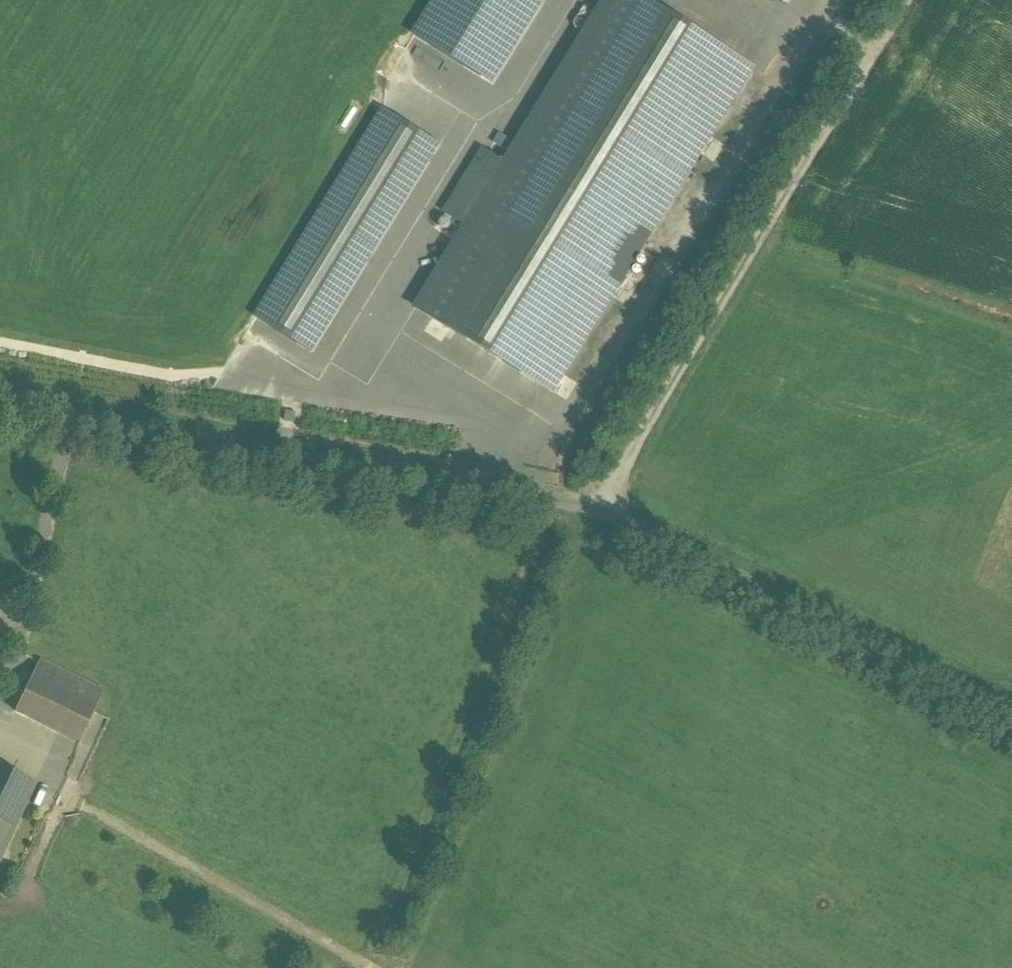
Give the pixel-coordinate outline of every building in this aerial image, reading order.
[(414,35),(426,42),(494,84),(546,0),(436,0),(414,35)] [(416,308),(554,392),(753,69),(640,0),(607,0),(505,165),(483,151),(445,213),(466,226),(416,308)] [(383,111),(256,317),(312,351),(439,145),(383,111)] [(104,694),(39,663),(15,713),(80,744),(93,716),(104,694)] [(12,831),(34,784),(0,767),(0,825),(12,831)] [(12,831),(0,825),(0,857),(12,831)]
